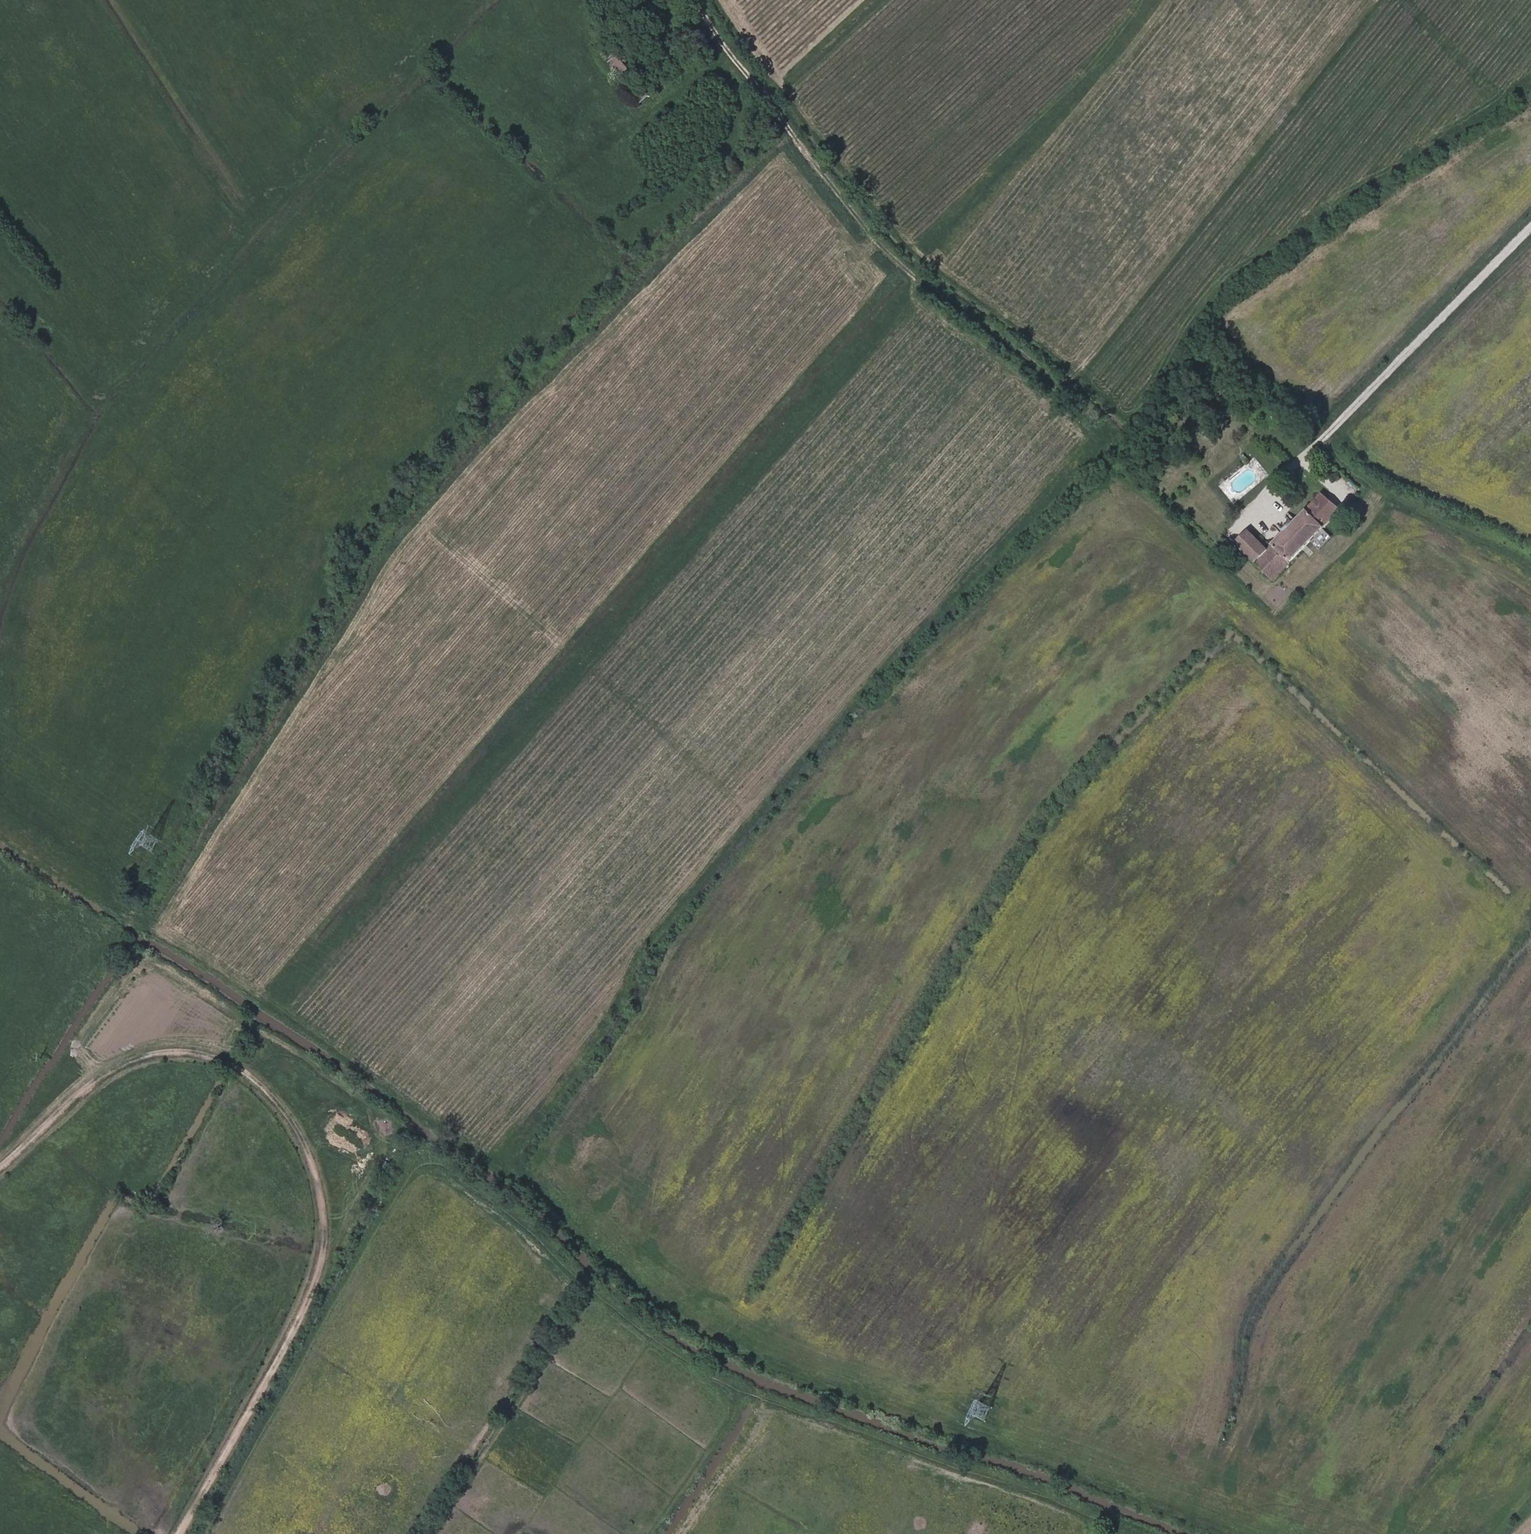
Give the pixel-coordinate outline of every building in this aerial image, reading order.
[(631,90),(644,80),(654,93),(673,78),(615,0),(595,16),(615,42),(602,54),(631,90)] [(644,80),(631,90),(641,102),(654,93),(644,80)] [(1274,576),(1357,482),(1321,450),(1293,482),(1310,498),(1268,544),(1245,524),(1232,539),(1274,576)]
